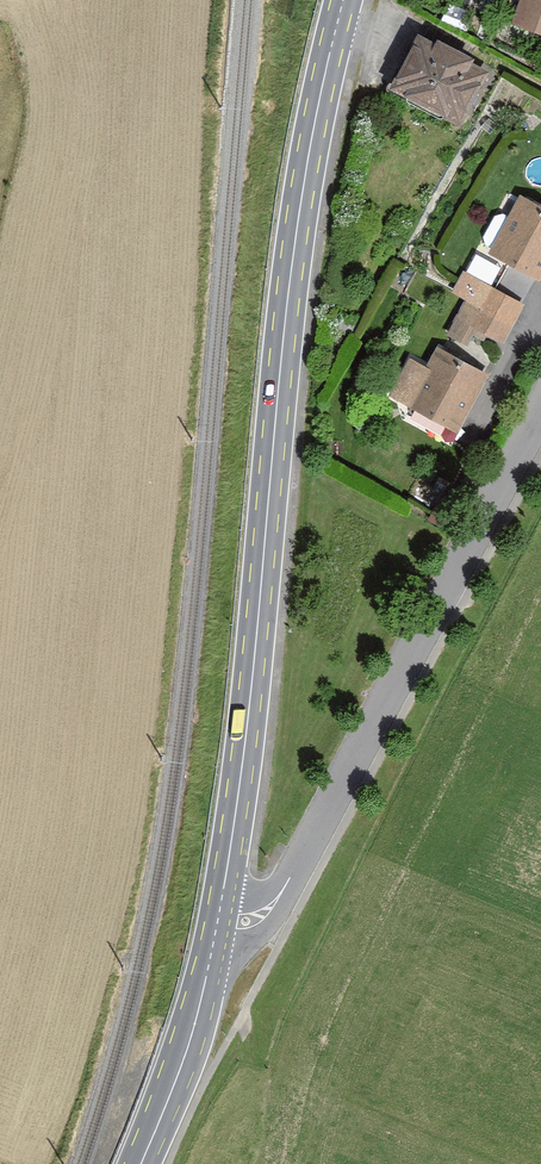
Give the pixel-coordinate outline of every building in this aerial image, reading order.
[(509,31),(540,41),(540,0),(519,0),(509,31)] [(411,45),(385,101),(458,134),(484,79),(411,45)] [(483,263),(540,288),(540,285),(540,215),(511,202),(483,263)] [(460,312),(448,344),(499,364),(521,310),(456,284),(447,307),(460,312)] [(429,356),(400,415),(456,442),(485,383),(429,356)]
